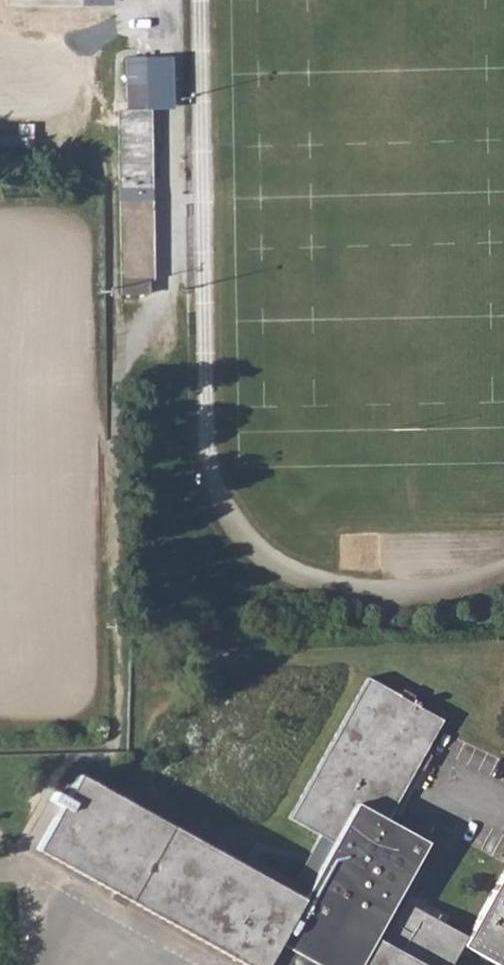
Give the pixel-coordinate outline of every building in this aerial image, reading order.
[(172,110),(171,58),(162,58),(144,59),(145,110),(149,110),(162,110),(172,110)] [(118,112),(119,189),(151,188),(149,110),(145,110),(144,59),(135,59),(126,59),(127,111),(118,112)] [(151,188),(119,189),(120,202),(151,201),(151,188)] [(151,201),(120,202),(121,294),(148,293),(148,278),(153,278),(151,201)] [(36,849),(246,964),(265,964),(277,944),(315,964),(450,964),(461,944),(497,964),(502,964),(503,961),(503,866),(465,936),(419,910),(422,904),(415,899),(411,906),(395,897),(426,841),(386,820),(443,720),(368,678),(291,818),(320,834),(332,842),(301,898),(289,891),(78,774),(65,797),(54,791),(49,800),(60,806),(36,849)] [(320,834),(289,891),(301,898),(332,842),(320,834)] [(277,944),(265,964),(315,964),(277,944)]
